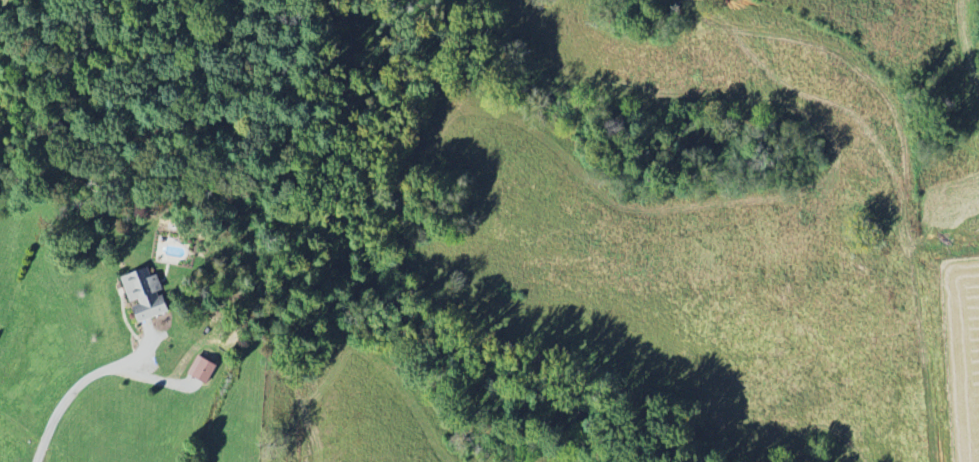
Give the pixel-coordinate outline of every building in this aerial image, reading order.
[(122,278),(132,306),(134,305),(140,323),(172,313),(165,293),(159,276),(152,278),(149,269),(122,278)] [(188,376),(208,386),(218,367),(198,356),(188,376)]
